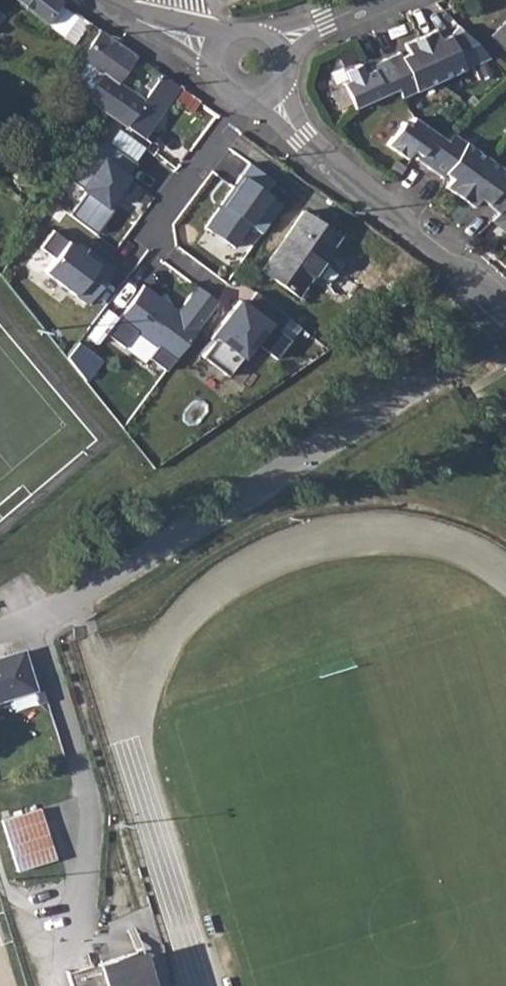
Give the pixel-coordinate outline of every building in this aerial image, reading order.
[(44,22),(60,2),(58,0),(15,0),(44,22)] [(489,35),(505,52),(505,19),(489,35)] [(436,30),(421,37),(439,80),(487,56),(458,26),(452,33),(440,39),(436,30)] [(100,30),(62,81),(68,86),(98,107),(116,81),(135,55),(100,30)] [(399,54),(385,61),(399,89),(402,98),(439,80),(421,37),(406,44),(410,53),(401,57),(399,54)] [(344,86),(355,110),(399,89),(385,61),(373,67),(374,71),(365,76),(361,66),(345,73),(350,83),(344,86)] [(127,89),(109,114),(111,116),(142,138),(171,97),(191,111),(198,101),(148,65),(136,82),(148,90),(141,100),(127,89)] [(116,81),(98,107),(109,114),(127,89),(116,81)] [(447,141),(425,126),(413,117),(407,126),(401,122),(385,144),(397,152),(404,157),(411,148),(418,153),(414,157),(428,167),(447,141)] [(485,157),(456,136),(453,133),(447,141),(428,167),(431,170),(440,175),(443,171),(451,177),(445,185),(458,194),(462,197),(472,204),(478,197),(498,212),(505,204),(505,172),(488,159),(485,157)] [(133,166),(94,138),(64,181),(81,194),(64,216),(90,236),(108,213),(102,208),(133,166)] [(247,163),(201,226),(229,247),(245,225),(258,234),(279,205),(262,193),(271,181),(247,163)] [(491,219),(505,232),(505,204),(498,212),(491,219)] [(301,210),(260,270),(301,300),(326,264),(320,260),(336,236),(301,210)] [(79,257),(48,233),(35,250),(49,261),(39,274),(82,307),(110,271),(84,251),(79,257)] [(157,298),(140,285),(103,334),(121,348),(133,332),(153,347),(145,357),(163,371),(215,302),(194,286),(175,311),(172,315),(155,302),(157,298)] [(210,341),(199,356),(224,376),(251,342),(272,359),(287,340),(274,330),(285,317),(252,291),(242,305),(236,300),(206,338),(210,341)] [(99,359),(75,342),(64,357),(83,381),(99,359)] [(0,658),(0,700),(32,691),(20,652),(0,658)] [(41,806),(2,817),(18,871),(56,860),(41,806)] [(161,944),(174,985),(182,985),(168,942),(161,944)] [(161,944),(98,963),(105,985),(174,985),(161,944)]
